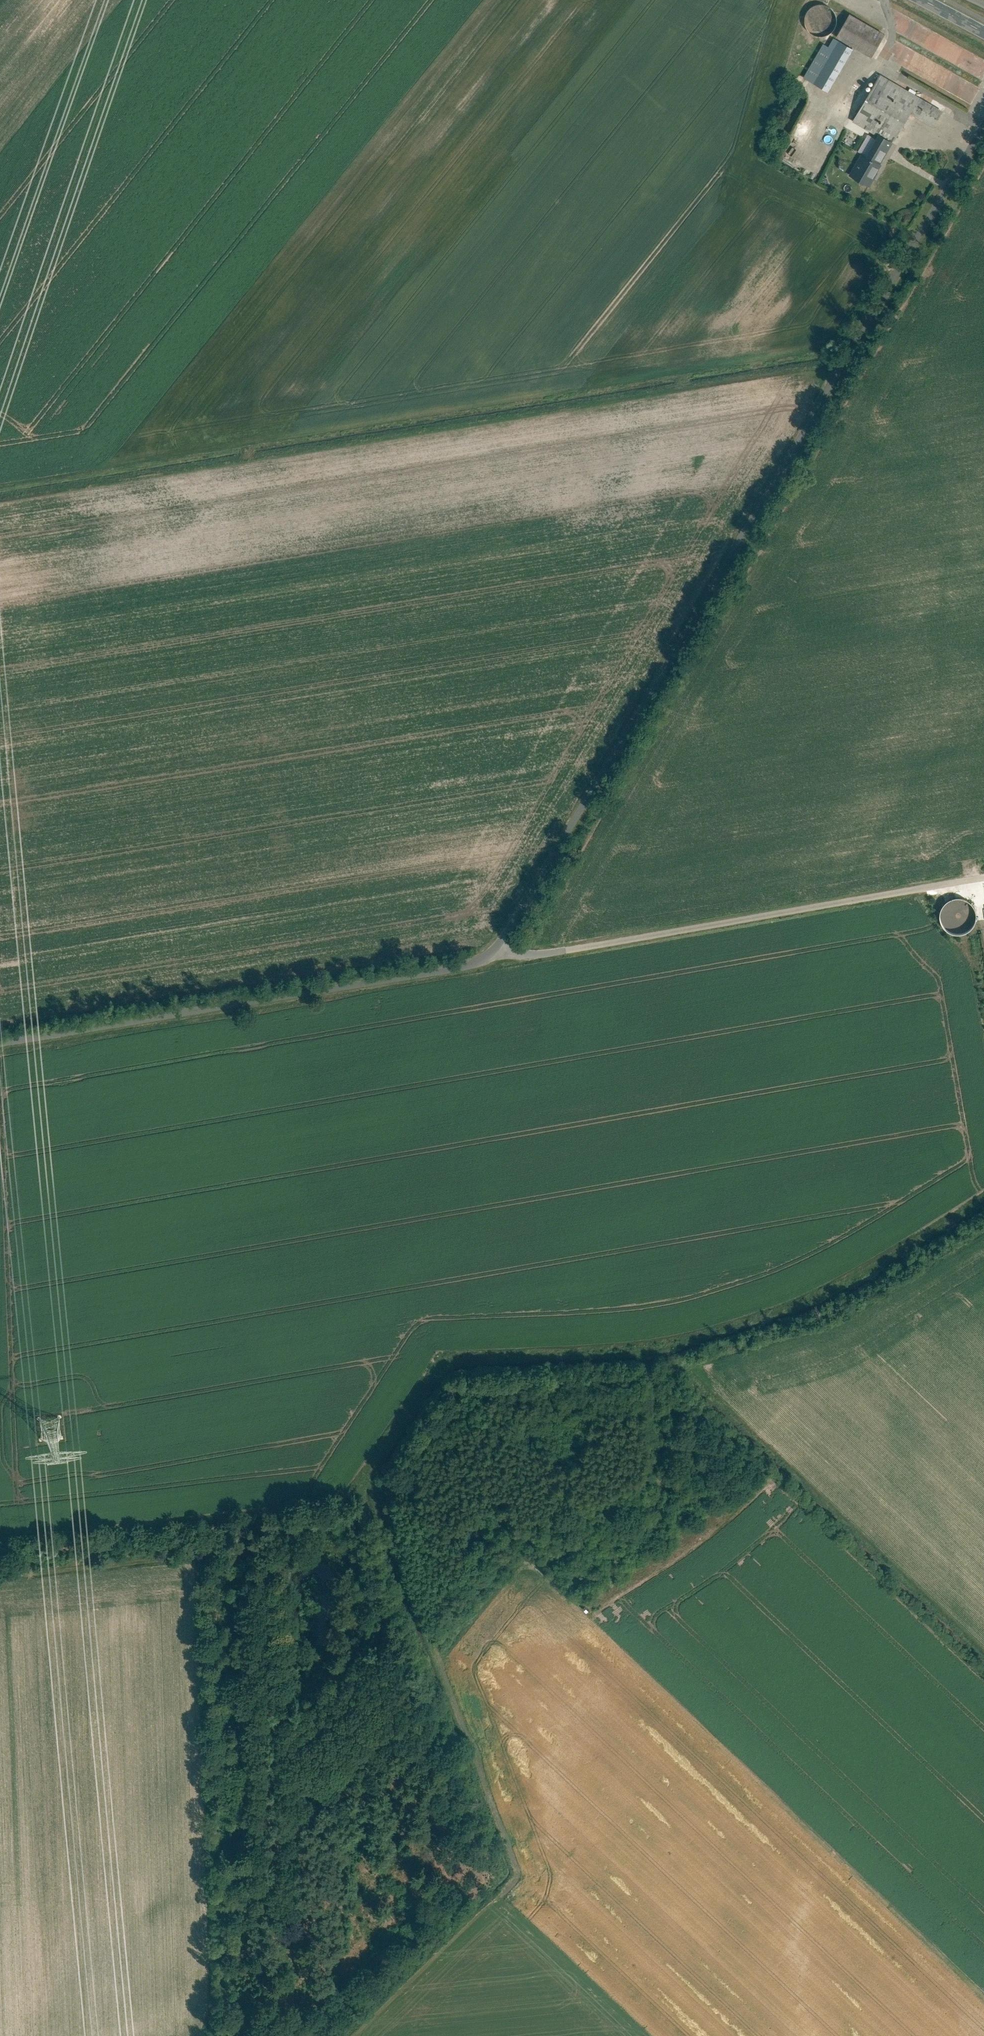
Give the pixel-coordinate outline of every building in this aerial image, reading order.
[(834,14),(831,10),(826,7),(820,5),(816,6),(811,8),(807,11),(805,15),(804,20),(804,25),(805,29),(809,34),(814,37),(819,38),(825,37),(830,34),(833,30),(836,25),(836,19),(834,14)] [(849,15),(835,38),(854,49),(871,59),(885,36),(849,15)] [(854,49),(835,38),(830,47),(824,44),(803,79),(828,94),(854,49)] [(880,75),(853,121),(877,135),(893,144),(910,116),(920,98),(880,75)] [(920,98),(910,116),(933,130),(944,112),(920,98)] [(893,144),(877,135),(866,156),(862,153),(849,176),(868,187),(893,144)] [(961,902),(955,901),(949,902),(944,904),(940,909),(938,914),(938,920),(939,925),(942,930),(947,934),(952,936),(958,936),(964,934),(968,930),(972,925),(973,920),(972,914),(970,909),(966,904),(961,902)]
